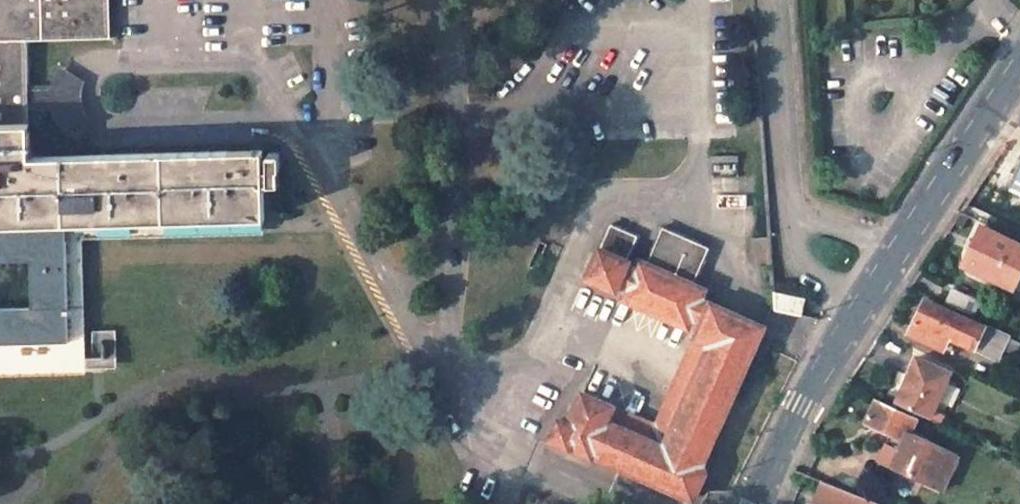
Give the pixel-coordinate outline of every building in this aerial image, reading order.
[(68,341),(66,223),(263,218),(263,184),(279,183),(279,155),(278,154),(274,152),(270,152),(268,153),(267,154),(267,168),(262,168),(262,150),(30,156),(28,97),(27,39),(109,36),(109,0),(0,0),(0,343),(68,341)] [(990,183),(993,185),(1019,145),(1019,144),(1008,136),(959,211),(969,215),(990,183)] [(951,222),(960,226),(969,215),(959,211),(951,222)] [(86,373),(85,361),(83,238),(263,234),(263,218),(66,223),(68,341),(0,343),(0,376),(86,373)] [(636,236),(608,224),(585,276),(613,289),(616,283),(626,287),(622,297),(687,325),(691,317),(702,322),(657,424),(650,439),(605,419),(612,405),(579,392),(567,422),(557,418),(548,437),(566,445),(567,443),(604,459),(601,465),(601,468),(601,471),(602,474),(607,479),(610,479),(613,479),(616,478),(621,473),(623,467),(692,497),(703,473),(700,463),(762,325),(700,298),(704,289),(690,283),(706,248),(663,230),(648,264),(639,260),(635,269),(623,265),(636,236)] [(982,226),(964,265),(970,268),(986,275),(1012,287),(1019,269),(1019,243),(982,226)] [(771,237),(752,238),(753,264),(773,263),(771,237)] [(970,268),(967,274),(983,281),(986,275),(970,268)] [(973,315),(982,297),(954,284),(946,302),(973,315)] [(802,298),(775,293),(776,309),(798,314),(802,298)] [(987,327),(925,297),(909,331),(942,348),(948,335),(997,357),(1009,334),(988,324),(987,327)] [(932,407),(948,370),(915,356),(895,401),(928,416),(932,407)] [(914,417),(875,399),(864,421),(889,432),(877,460),(940,489),(957,452),(908,429),(914,417)] [(657,424),(612,405),(605,419),(650,439),(657,424)] [(945,413),(932,407),(928,416),(941,421),(945,413)] [(826,503),(859,503),(862,495),(821,478),(812,499),(826,503)] [(859,503),(877,503),(878,501),(862,495),(859,503)]
